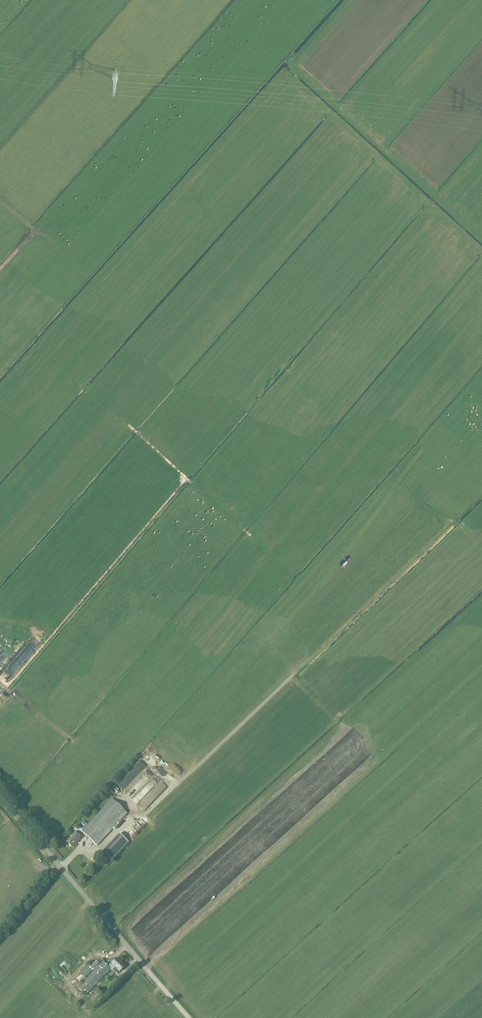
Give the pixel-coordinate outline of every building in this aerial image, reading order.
[(21,642),(23,644),(30,637),(27,634),(21,642)] [(14,669),(33,649),(29,645),(10,665),(14,669)] [(149,753),(146,756),(159,771),(162,768),(149,753)] [(154,792),(153,794),(156,797),(166,785),(161,781),(153,791),(154,792)] [(73,831),(75,832),(66,842),(72,847),(81,838),(79,835),(82,832),(97,846),(105,838),(128,814),(112,799),(83,831),(78,826),(73,831)] [(154,800),(145,808),(148,811),(157,802),(154,800)] [(112,860),(129,842),(120,834),(103,852),(112,860)] [(118,975),(120,972),(125,967),(117,959),(112,964),(116,968),(113,972),(110,975),(112,977),(116,973),(118,975)] [(116,968),(112,964),(111,965),(110,964),(108,966),(104,962),(95,971),(93,973),(78,988),(86,996),(111,970),(113,972),(116,968)] [(86,977),(93,970),(88,965),(81,972),(86,977)]
